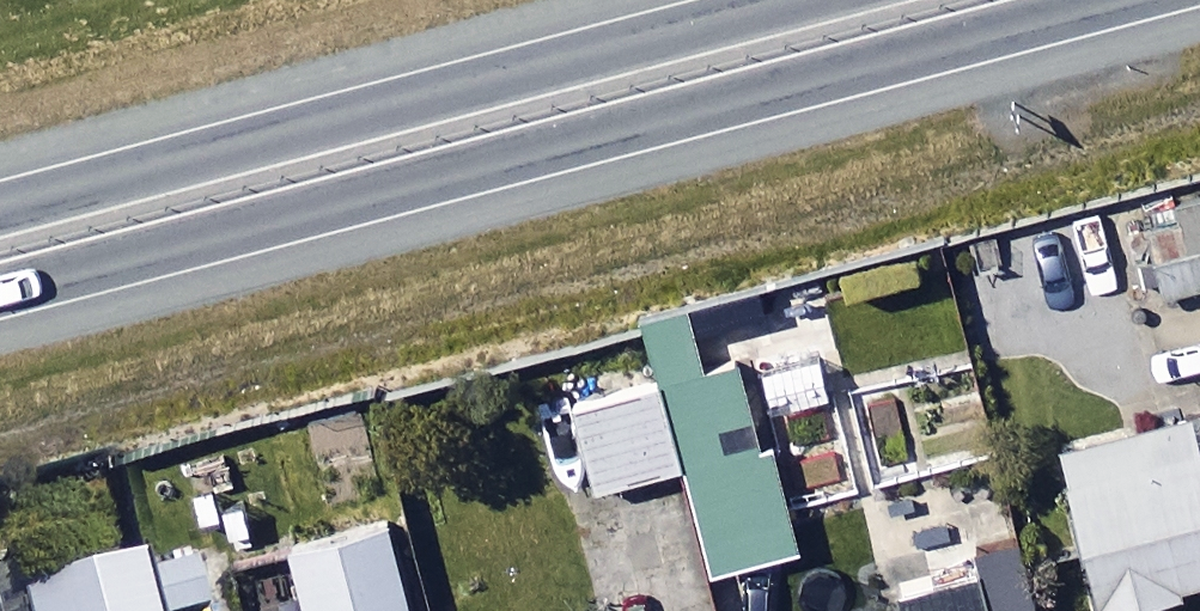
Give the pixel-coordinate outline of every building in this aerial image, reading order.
[(1151,219),(1171,295),(1199,288),(1199,207),(1151,219)] [(655,378),(682,471),(713,580),(816,551),(761,359),(715,372),(696,306),(639,322),(655,378)] [(855,386),(884,488),(997,456),(968,354),(855,386)] [(682,471),(655,378),(574,401),(600,494),(682,471)] [(1107,610),(1184,610),(1194,609),(1189,589),(1199,586),(1199,439),(1194,416),(1066,448),(1107,610)] [(399,521),(296,547),(313,610),(423,610),(399,521)] [(203,569),(148,584),(144,569),(25,602),(28,610),(214,610),(203,569)] [(1027,588),(994,598),(997,609),(991,610),(1034,610),(1027,588)]
